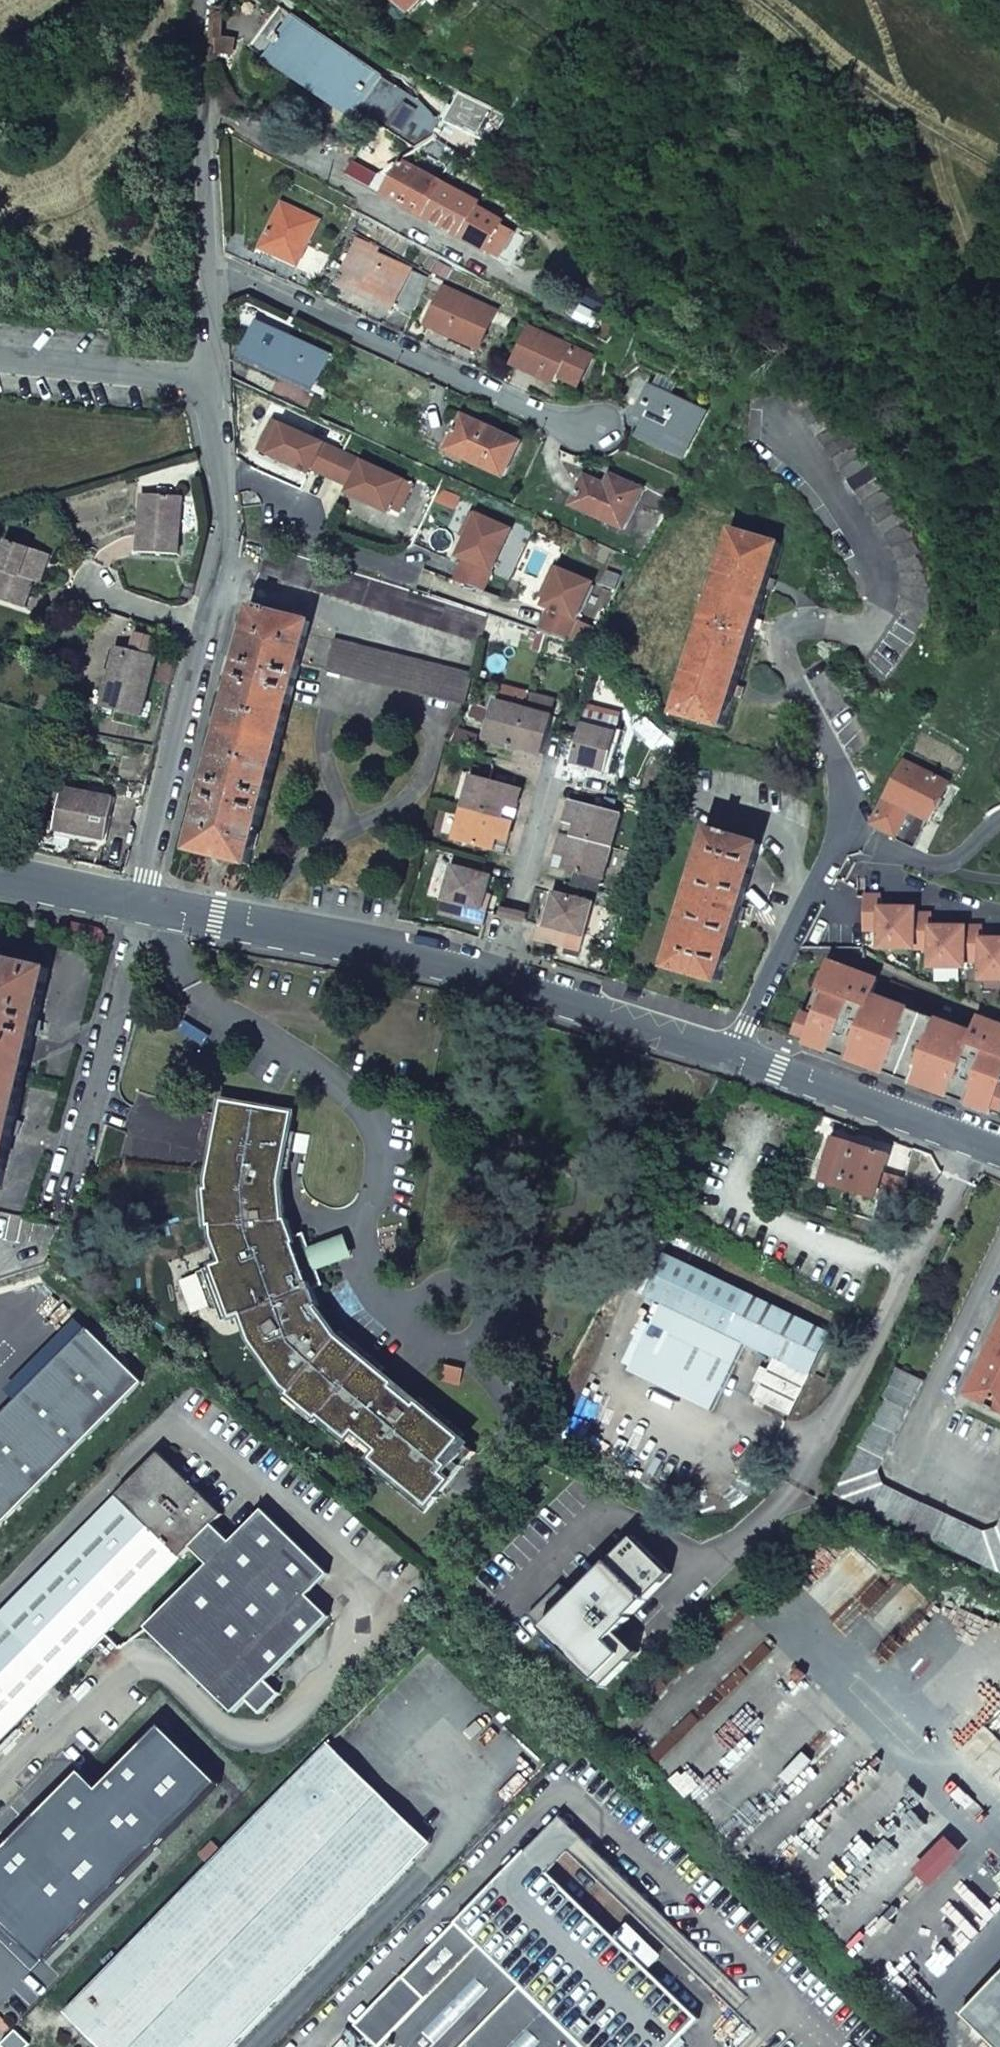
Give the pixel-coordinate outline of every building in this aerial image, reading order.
[(409,12),(421,0),(395,0),(409,12)] [(354,118),(383,78),(281,8),(252,48),(354,118)] [(499,131),(505,121),(458,97),(453,108),(499,131)] [(510,265),(524,241),(502,229),(503,226),(475,211),(478,206),(366,144),(349,176),(510,265)] [(299,266),(319,220),(270,198),(249,244),(299,266)] [(396,307),(412,271),(378,255),(380,251),(359,242),(342,281),(364,290),(363,293),(396,307)] [(479,347),(495,312),(446,290),(431,325),(479,347)] [(282,336),(262,326),(247,359),(315,390),(329,361),(281,339),(282,336)] [(578,386),(591,358),(533,331),(516,367),(553,384),(556,376),(578,386)] [(792,401),(882,534),(883,536),(891,553),(898,574),(900,588),(897,610),(927,623),(930,615),(930,612),(931,606),(931,601),(932,599),(932,583),(931,582),(931,577),(930,576),(929,566),(925,552),(914,528),(909,520),(817,384),(792,401)] [(704,412),(650,388),(639,410),(657,418),(648,440),(684,456),(704,412)] [(521,444),(464,419),(449,452),(506,478),(521,444)] [(354,456),(279,422),(263,456),(308,477),(310,472),(341,486),(354,456)] [(401,478),(354,456),(341,486),(339,490),(386,512),(401,478)] [(606,486),(586,477),(573,506),(625,529),(643,490),(611,476),(606,486)] [(142,491),(139,549),(179,551),(181,493),(142,491)] [(512,528),(474,513),(454,560),(460,562),(452,580),(485,593),(512,528)] [(734,531),(680,716),(726,729),(779,544),(734,531)] [(0,562),(0,596),(26,605),(45,549),(8,537),(0,562)] [(260,574),(483,644),(490,616),(382,580),(267,546),(260,574)] [(593,583),(557,568),(540,610),(545,612),(538,630),(554,637),(562,618),(576,624),(593,583)] [(252,610),(193,850),(251,864),(301,664),(308,634),(310,624),(252,610)] [(158,636),(137,631),(133,648),(154,653),(158,636)] [(474,676),(308,634),(301,664),(466,705),(474,676)] [(167,643),(158,677),(172,681),(180,647),(167,643)] [(117,644),(103,703),(144,712),(158,654),(154,653),(133,648),(117,644)] [(526,711),(497,703),(487,742),(501,746),(503,740),(517,744),(526,711)] [(545,757),(555,719),(526,711),(517,744),(532,747),(531,754),(545,757)] [(618,735),(584,726),(580,741),(576,759),(591,763),(589,769),(608,774),(618,735)] [(517,744),(503,740),(501,746),(516,750),(517,744)] [(532,747),(517,744),(516,750),(531,754),(532,747)] [(574,765),(589,769),(591,763),(576,759),(574,765)] [(949,784),(906,763),(874,825),(916,847),(949,784)] [(523,791),(473,777),(464,810),(504,821),(507,809),(518,811),(523,791)] [(65,785),(57,827),(108,837),(115,795),(65,785)] [(622,816),(571,803),(566,824),(577,827),(574,839),(614,849),(622,816)] [(504,821),(464,810),(455,843),(495,853),(498,842),(509,844),(514,823),(504,821)] [(709,831),(670,969),(720,983),(760,845),(732,836),(732,835),(721,832),(721,834),(709,831)] [(574,839),(563,836),(557,857),(568,860),(565,871),(605,882),(614,849),(574,839)] [(493,879),(453,869),(441,917),(485,928),(489,913),(484,912),(488,896),(493,879)] [(594,905),(555,895),(551,913),(546,928),(541,927),(537,942),(568,950),(571,936),(585,939),(594,905)] [(494,898),(488,896),(484,912),(489,913),(494,898)] [(866,930),(882,930),(882,948),(932,949),(932,967),(965,968),(965,962),(981,962),(981,980),(999,980),(999,945),(982,945),(982,928),(951,928),(951,932),(932,932),(932,916),(915,916),(915,910),(901,909),(901,914),(882,913),(882,897),(866,896),(866,930)] [(551,913),(544,912),(541,927),(546,928),(551,913)] [(1,1188),(12,1136),(17,1137),(20,1125),(14,1123),(34,1034),(40,1035),(43,1022),(38,1021),(49,969),(0,958),(0,1187),(1,1188)] [(806,1044),(993,1113),(995,1107),(999,1093),(999,1026),(831,963),(827,974),(832,975),(827,989),(822,988),(817,1002),(822,1003),(816,1019),(806,1015),(798,1035),(809,1038),(806,1044)] [(316,1424),(426,1514),(445,1492),(431,1481),(462,1442),(464,1440),(339,1337),(318,1308),(321,1307),(314,1290),(324,1286),(305,1234),(295,1237),(288,1220),(285,1221),(284,1206),(282,1184),(294,1114),(223,1102),(209,1182),(214,1237),(224,1264),(198,1273),(212,1310),(232,1313),(234,1320),(244,1316),(253,1342),(285,1387),(293,1393),(287,1399),(316,1424)] [(887,1153),(828,1134),(813,1181),(871,1200),(887,1153)] [(828,1333),(747,1294),(664,1255),(645,1295),(774,1357),(754,1398),(788,1415),(828,1333)] [(87,1330),(0,1419),(0,1527),(141,1382),(87,1330)] [(975,1395),(997,1406),(995,1410),(999,1412),(999,1342),(975,1395)] [(462,1366),(443,1364),(440,1383),(459,1385),(462,1366)] [(900,1368),(836,1492),(931,1540),(943,1513),(881,1482),(878,1469),(924,1381),(900,1368)] [(431,1481),(445,1492),(477,1453),(462,1442),(431,1481)] [(0,1616),(0,1742),(106,1634),(191,1548),(214,1525),(223,1515),(159,1453),(0,1616)] [(266,1682),(330,1617),(308,1595),(329,1574),(263,1509),(231,1542),(214,1525),(191,1548),(209,1565),(147,1628),(235,1714),(248,1700),(266,1682)] [(943,1513),(931,1540),(999,1571),(999,1520),(997,1527),(983,1532),(943,1513)] [(546,1635),(543,1638),(595,1691),(622,1666),(607,1651),(675,1585),(637,1546),(577,1605),(569,1598),(538,1627),(546,1635)] [(106,1634),(91,1650),(98,1657),(113,1641),(106,1634)] [(261,1713),(280,1695),(266,1682),(248,1700),(261,1713)] [(217,1778),(156,1720),(95,1783),(77,1766),(0,1846),(0,1918),(3,1920),(42,1958),(217,1778)] [(309,1760),(413,1861),(430,1843),(326,1742),(309,1760)] [(64,2012),(100,2046),(233,2046),(413,1861),(309,1760),(220,1851),(211,1843),(199,1855),(208,1864),(64,2012)] [(961,1853),(944,1835),(909,1870),(926,1887),(961,1853)] [(456,1922),(357,2025),(378,2046),(377,2046),(584,2046),(456,1922)] [(962,2013),(997,2046),(999,2046),(999,1974),(962,2013)] [(3,2034),(10,2026),(0,2016),(0,2031),(3,2034)] [(15,2029),(0,2044),(0,2045),(2,2046),(25,2046),(29,2043),(15,2029)]
